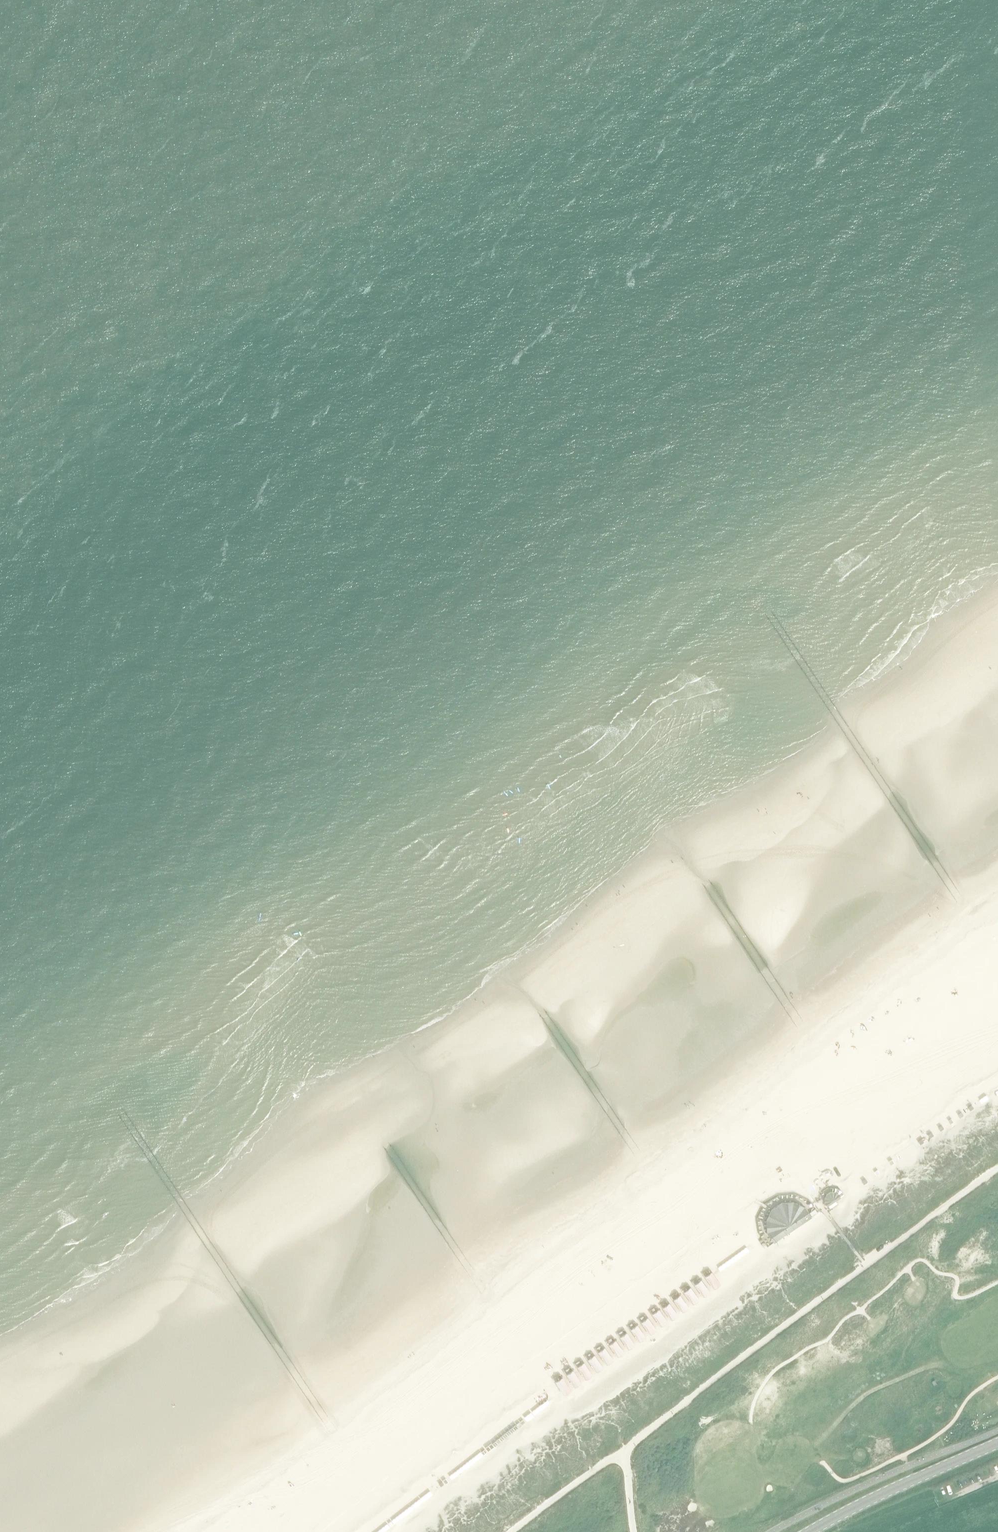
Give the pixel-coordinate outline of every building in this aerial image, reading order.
[(823,1201),(824,1202),(826,1205),(839,1196),(837,1193),(837,1192),(836,1192),(835,1191),(834,1191),(833,1190),(832,1190),(831,1190),(830,1190),(828,1190),(827,1191),(826,1191),(826,1192),(825,1193),(824,1194),(824,1195),(823,1196),(823,1197),(823,1198),(823,1199),(823,1200),(823,1201)] [(810,1216),(803,1206),(802,1205),(800,1204),(798,1203),(796,1202),(795,1202),(793,1201),(791,1201),(789,1201),(787,1201),(785,1201),(783,1202),(781,1202),(779,1203),(778,1203),(776,1204),(774,1205),(773,1207),(771,1208),(770,1209),(769,1211),(768,1212),(767,1214),(766,1216),(765,1217),(765,1219),(764,1221),(764,1223),(764,1225),(764,1227),(764,1229),(773,1241),(810,1216)]
